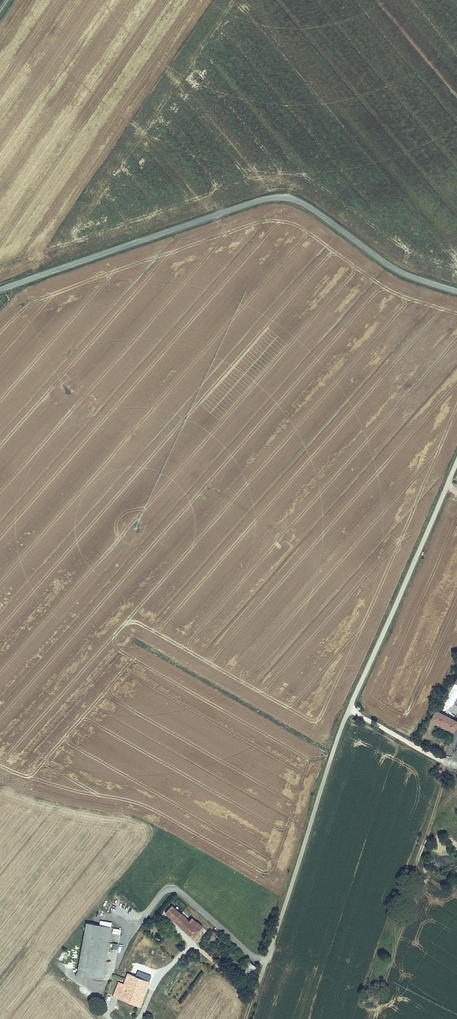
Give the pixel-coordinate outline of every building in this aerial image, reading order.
[(433,719),(455,731),(456,728),(456,722),(436,711),(433,719)] [(173,905),(167,912),(175,921),(182,913),(173,905)] [(182,913),(175,921),(181,926),(188,918),(182,913)] [(181,926),(193,938),(203,927),(199,922),(198,923),(193,919),(190,921),(188,918),(181,926)] [(82,956),(78,974),(98,978),(103,979),(111,938),(113,927),(88,922),(85,939),(82,956)] [(248,961),(244,975),(252,978),(256,967),(248,961)] [(129,974),(126,980),(134,983),(137,977),(129,974)] [(134,983),(140,986),(143,979),(137,977),(134,983)] [(140,986),(147,988),(149,982),(143,979),(140,986)] [(114,995),(140,1006),(144,996),(147,988),(140,986),(134,983),(126,980),(125,984),(119,982),(114,995)]
